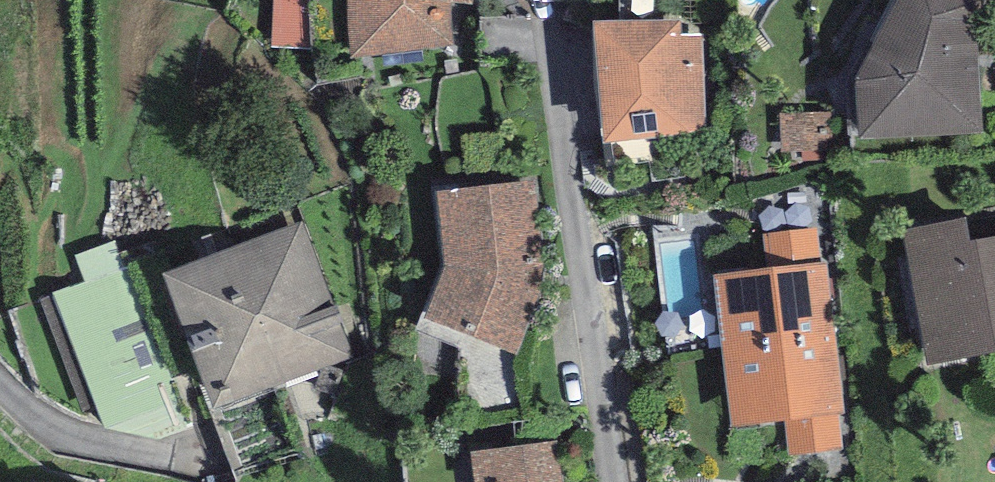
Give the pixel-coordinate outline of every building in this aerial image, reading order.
[(346,28),(351,58),(451,44),(450,2),(472,4),(472,0),(346,0),(346,28)] [(855,79),(860,139),(984,131),(978,17),(980,0),(893,0),(855,79)] [(681,20),(592,20),(603,143),(705,133),(704,35),(680,35),(681,20)] [(532,182),(437,192),(444,266),(423,315),(517,355),(544,289),(544,268),(532,182)] [(901,230),(927,366),(994,354),(994,236),(971,241),(966,218),(901,230)] [(306,223),(164,271),(211,408),(353,359),(306,223)] [(828,261),(820,262),(815,226),(761,233),(766,268),(713,275),(723,351),(837,336),(828,261)] [(123,240),(82,254),(92,280),(62,291),(118,448),(188,423),(123,240)] [(847,412),(837,336),(723,351),(733,427),(783,421),(788,454),(842,447),(837,414),(847,412)] [(559,441),(470,452),(473,481),(564,481),(559,441)]
